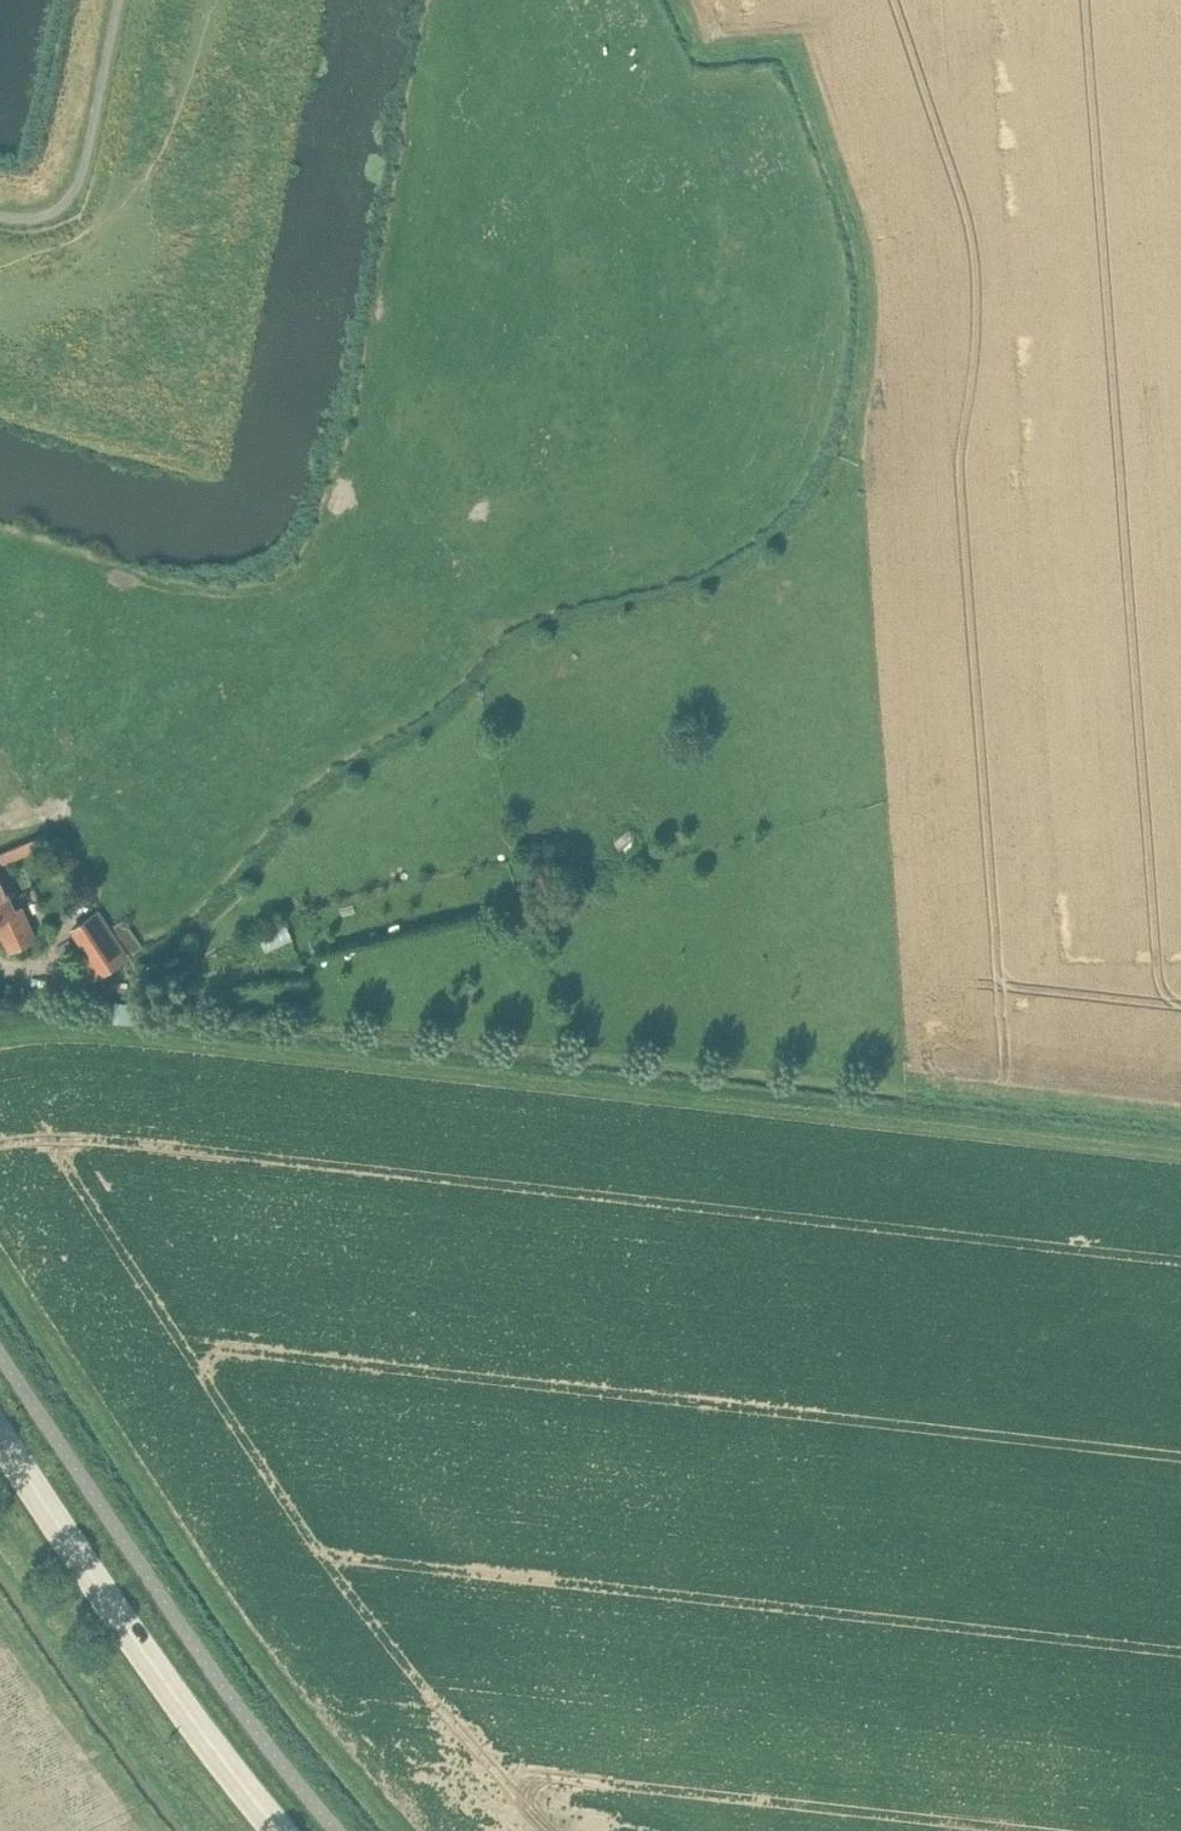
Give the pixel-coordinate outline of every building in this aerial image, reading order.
[(17,858),(72,833),(68,822),(13,847),(17,858)] [(0,878),(0,917),(2,916),(15,946),(32,938),(18,908),(14,910),(0,878)] [(98,914),(72,932),(85,952),(79,956),(95,980),(128,958),(98,914)]
